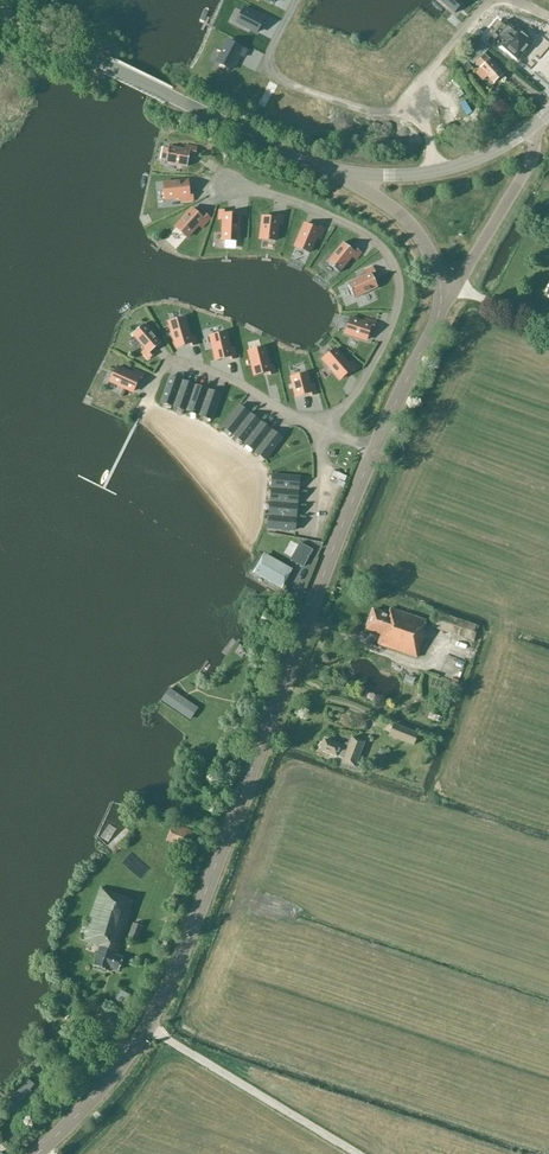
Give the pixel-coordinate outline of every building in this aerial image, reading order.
[(463,2),(461,0),(439,0),(453,13),(463,2)] [(257,32),(264,18),(244,8),(237,22),(257,32)] [(533,42),(507,20),(488,43),(494,49),(499,43),(518,60),(533,42)] [(308,29),(297,48),(305,52),(316,34),(308,29)] [(478,29),(473,35),(478,39),(483,34),(478,29)] [(418,48),(434,54),(439,39),(422,34),(418,48)] [(231,70),(239,55),(243,57),(247,51),(228,41),(217,63),(231,70)] [(476,63),(494,83),(503,75),(489,60),(484,55),(489,50),(479,41),(465,57),(474,65),(476,63)] [(266,49),(250,48),(249,62),(265,63),(266,49)] [(298,71),(300,63),(282,59),(280,67),(298,71)] [(313,84),(324,89),(336,66),(325,61),(313,84)] [(346,85),(349,79),(342,76),(335,90),(345,94),(349,87),(346,85)] [(390,76),(387,86),(413,93),(416,83),(390,76)] [(265,88),(258,102),(265,106),(272,91),(265,88)] [(187,167),(190,153),(195,154),(196,147),(186,146),(185,150),(169,147),(166,163),(187,167)] [(189,195),(187,181),(164,183),(165,199),(182,198),(182,202),(193,201),(192,194),(189,195)] [(204,192),(204,185),(195,184),(195,192),(204,192)] [(202,228),(210,218),(206,214),(202,219),(191,209),(175,227),(187,238),(198,225),(202,228)] [(224,211),(219,211),(219,218),(223,218),(222,239),(239,239),(238,214),(224,214),(224,211)] [(263,217),(261,238),(277,240),(278,223),(282,224),(283,216),(277,215),(277,218),(263,217)] [(317,227),(303,222),(295,244),(311,250),(316,234),(320,235),(324,226),(318,224),(317,227)] [(354,253),(343,243),(326,262),(339,273),(353,258),(356,260),(361,254),(356,250),(354,253)] [(354,298),(378,288),(372,275),(375,273),(372,268),(365,271),(366,275),(348,284),(354,298)] [(176,347),(190,343),(191,346),(197,344),(194,336),(190,338),(184,318),(169,323),(176,347)] [(365,318),(364,322),(351,318),(345,333),(366,340),(370,327),(373,328),(375,322),(365,318)] [(161,343),(144,324),(132,334),(145,350),(142,353),(148,359),(152,355),(150,353),(161,343)] [(226,333),(210,337),(216,360),(230,357),(230,360),(236,358),(234,348),(230,349),(226,333)] [(264,348),(249,352),(254,375),(268,372),(269,375),(275,373),(273,365),(269,366),(264,348)] [(335,349),(323,359),(340,379),(351,369),(353,372),(357,368),(352,362),(349,365),(335,349)] [(141,380),(144,375),(134,370),(132,374),(117,367),(111,382),(132,392),(138,379),(141,380)] [(185,378),(174,374),(165,398),(178,403),(187,381),(184,380),(185,378)] [(307,374),(291,378),(296,396),(310,393),(310,396),(317,394),(314,384),(310,385),(307,374)] [(187,379),(187,381),(178,403),(188,407),(193,395),(195,396),(199,386),(197,385),(198,383),(187,379)] [(200,384),(199,386),(195,396),(193,395),(188,407),(201,412),(210,390),(210,388),(200,384)] [(214,417),(223,394),(213,389),(212,391),(210,390),(201,412),(214,417)] [(224,426),(235,435),(250,415),(248,414),(248,413),(239,406),(224,426)] [(235,435),(244,441),(251,432),(253,433),(261,424),(259,422),(259,421),(250,415),(235,435)] [(244,441),(255,450),(270,431),(270,430),(261,423),(261,424),(253,433),(251,432),(244,441)] [(255,450),(266,458),(281,438),(272,431),(271,432),(270,431),(255,450)] [(273,489),(297,491),(297,489),(298,489),(299,478),(274,476),(273,487),(273,489)] [(284,504),(296,505),(296,503),(297,503),(298,492),(297,491),(273,489),(272,501),(284,502),(284,504)] [(295,516),(296,516),(297,505),(296,505),(284,504),(284,502),(272,501),(271,514),(295,516)] [(269,528),(294,530),(295,519),(294,519),(295,516),(271,514),(269,528)] [(300,543),(290,560),(303,567),(313,550),(300,543)] [(265,553),(253,573),(282,589),(293,569),(265,553)] [(388,614),(373,609),(366,629),(381,634),(378,644),(416,657),(425,631),(422,630),(426,620),(390,608),(388,614)] [(478,626),(436,612),(431,626),(473,641),(478,626)] [(444,671),(457,676),(465,657),(452,652),(444,671)] [(198,709),(169,689),(160,701),(189,721),(198,709)] [(389,736),(414,745),(419,733),(393,723),(389,736)] [(340,745),(325,739),(321,750),(337,756),(343,758),(342,762),(355,766),(364,742),(352,737),(349,744),(346,743),(340,745)] [(387,751),(381,748),(376,760),(382,762),(387,751)] [(195,832),(172,824),(166,841),(189,850),(195,832)] [(133,899),(122,895),(101,887),(82,941),(100,947),(93,966),(108,971),(110,967),(119,971),(123,958),(116,955),(132,910),(130,909),(133,901),(133,899)] [(128,936),(137,939),(143,926),(134,923),(128,936)] [(9,1094),(16,1101),(34,1083),(26,1076),(9,1094)] [(19,1140),(10,1132),(5,1138),(14,1146),(19,1140)]
